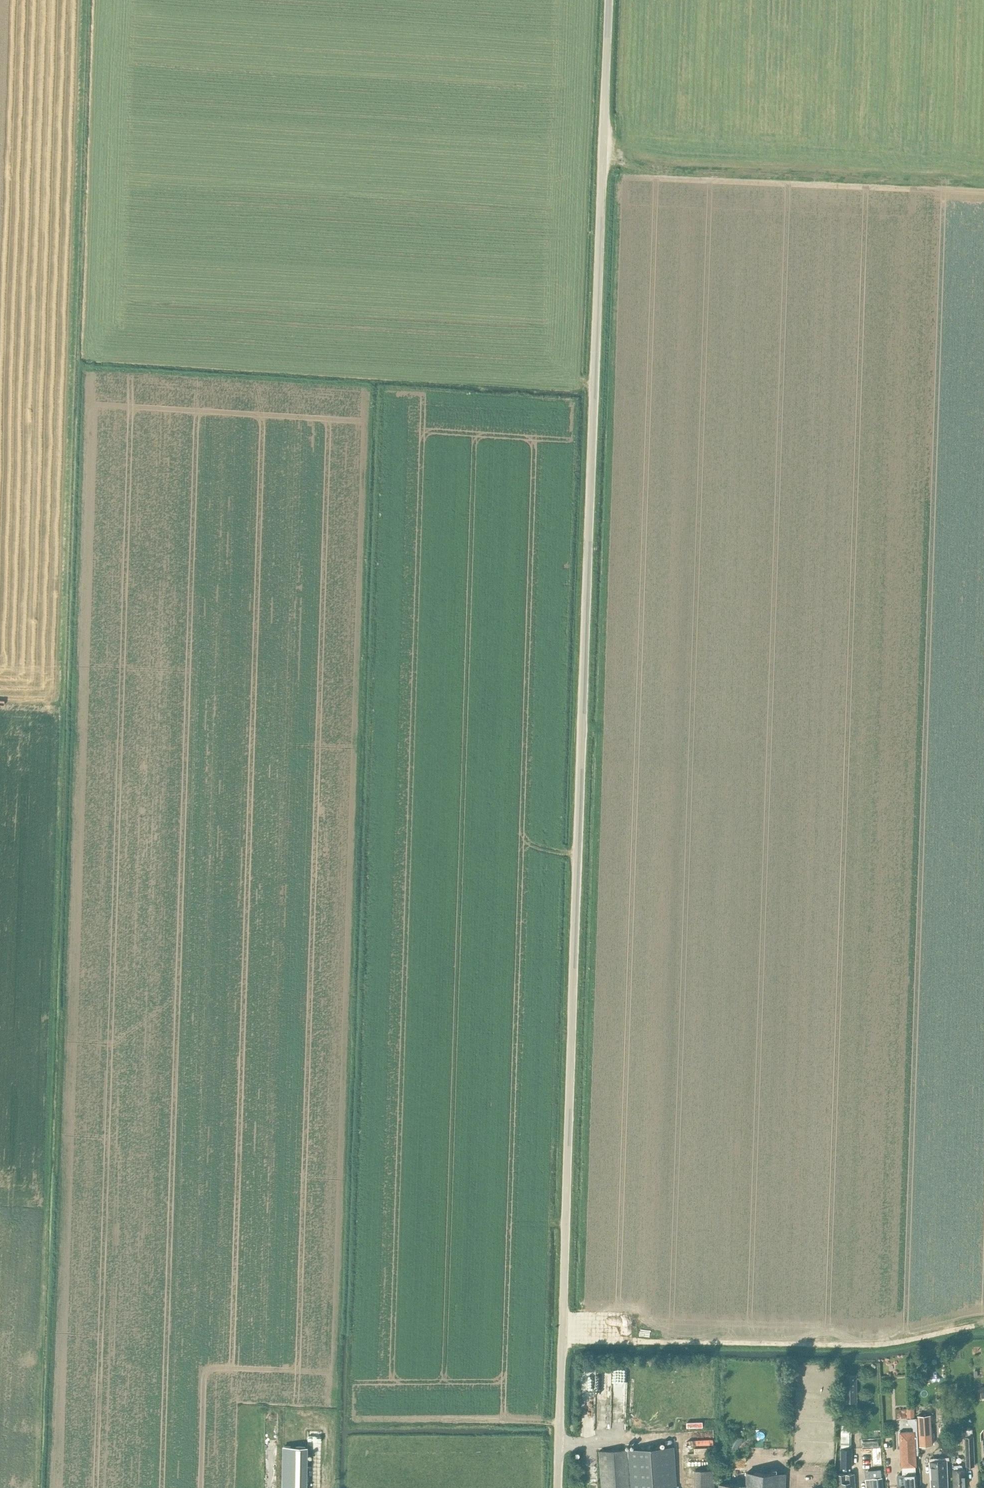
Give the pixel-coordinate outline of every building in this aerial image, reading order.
[(857,1374),(844,1374),(844,1401),(858,1401),(857,1374)] [(613,1429),(613,1375),(596,1375),(596,1429),(613,1429)] [(913,1431),(901,1431),(902,1460),(915,1459),(915,1455),(919,1455),(918,1430),(917,1424),(917,1418),(915,1418),(915,1407),(907,1407),(907,1412),(907,1417),(908,1417),(908,1418),(908,1422),(913,1422),(913,1427),(913,1431)] [(918,1415),(920,1445),(932,1444),(930,1414),(918,1415)] [(842,1424),(841,1435),(841,1449),(842,1467),(851,1467),(852,1467),(853,1457),(853,1448),(852,1448),(852,1424),(851,1424),(843,1424),(842,1424)] [(730,1448),(739,1451),(744,1437),(736,1433),(730,1448)] [(974,1466),(973,1437),(965,1437),(966,1466),(974,1466)] [(282,1487),(306,1487),(307,1447),(283,1446),(282,1487)] [(673,1446),(630,1449),(632,1487),(675,1487),(673,1446)] [(599,1451),(602,1487),(632,1487),(630,1449),(599,1451)] [(897,1474),(898,1486),(898,1487),(917,1487),(916,1478),(915,1466),(915,1459),(902,1460),(903,1474),(897,1474)] [(932,1483),(932,1487),(948,1487),(946,1461),(931,1462),(932,1483)] [(954,1481),(954,1487),(965,1487),(963,1469),(961,1464),(953,1465),(954,1470),(953,1470),(954,1481)] [(865,1478),(866,1487),(884,1487),(883,1476),(882,1477),(881,1469),(877,1469),(877,1477),(865,1478)] [(695,1487),(714,1487),(715,1470),(695,1470),(695,1487)] [(839,1473),(840,1482),(840,1487),(855,1487),(855,1482),(855,1477),(854,1472),(839,1473)] [(785,1474),(747,1473),(747,1485),(719,1484),(719,1487),(785,1487),(785,1474)]
